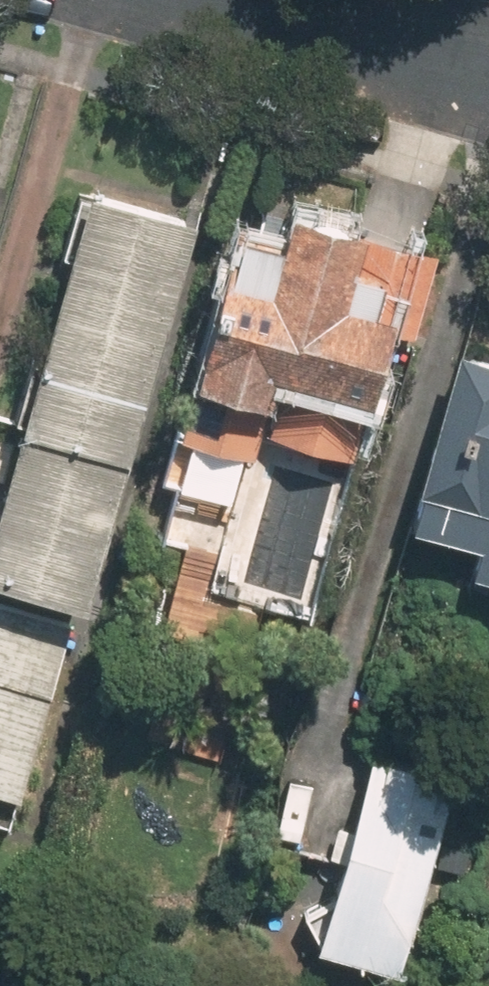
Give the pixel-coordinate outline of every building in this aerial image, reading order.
[(85,602),(199,220),(101,190),(0,528),(0,577),(5,579),(85,602)] [(384,405),(406,327),(417,330),(441,244),(387,229),(390,222),(311,199),(304,223),(259,210),(213,371),(230,376),(215,427),(355,466),(373,402),(384,405)] [(470,346),(413,536),(488,558),(488,352),(470,346)] [(199,427),(171,531),(224,545),(214,585),(308,611),(347,466),(199,427)] [(1,593),(0,596),(0,796),(25,804),(81,616),(1,593)] [(410,959),(457,766),(378,747),(331,940),(410,959)]
